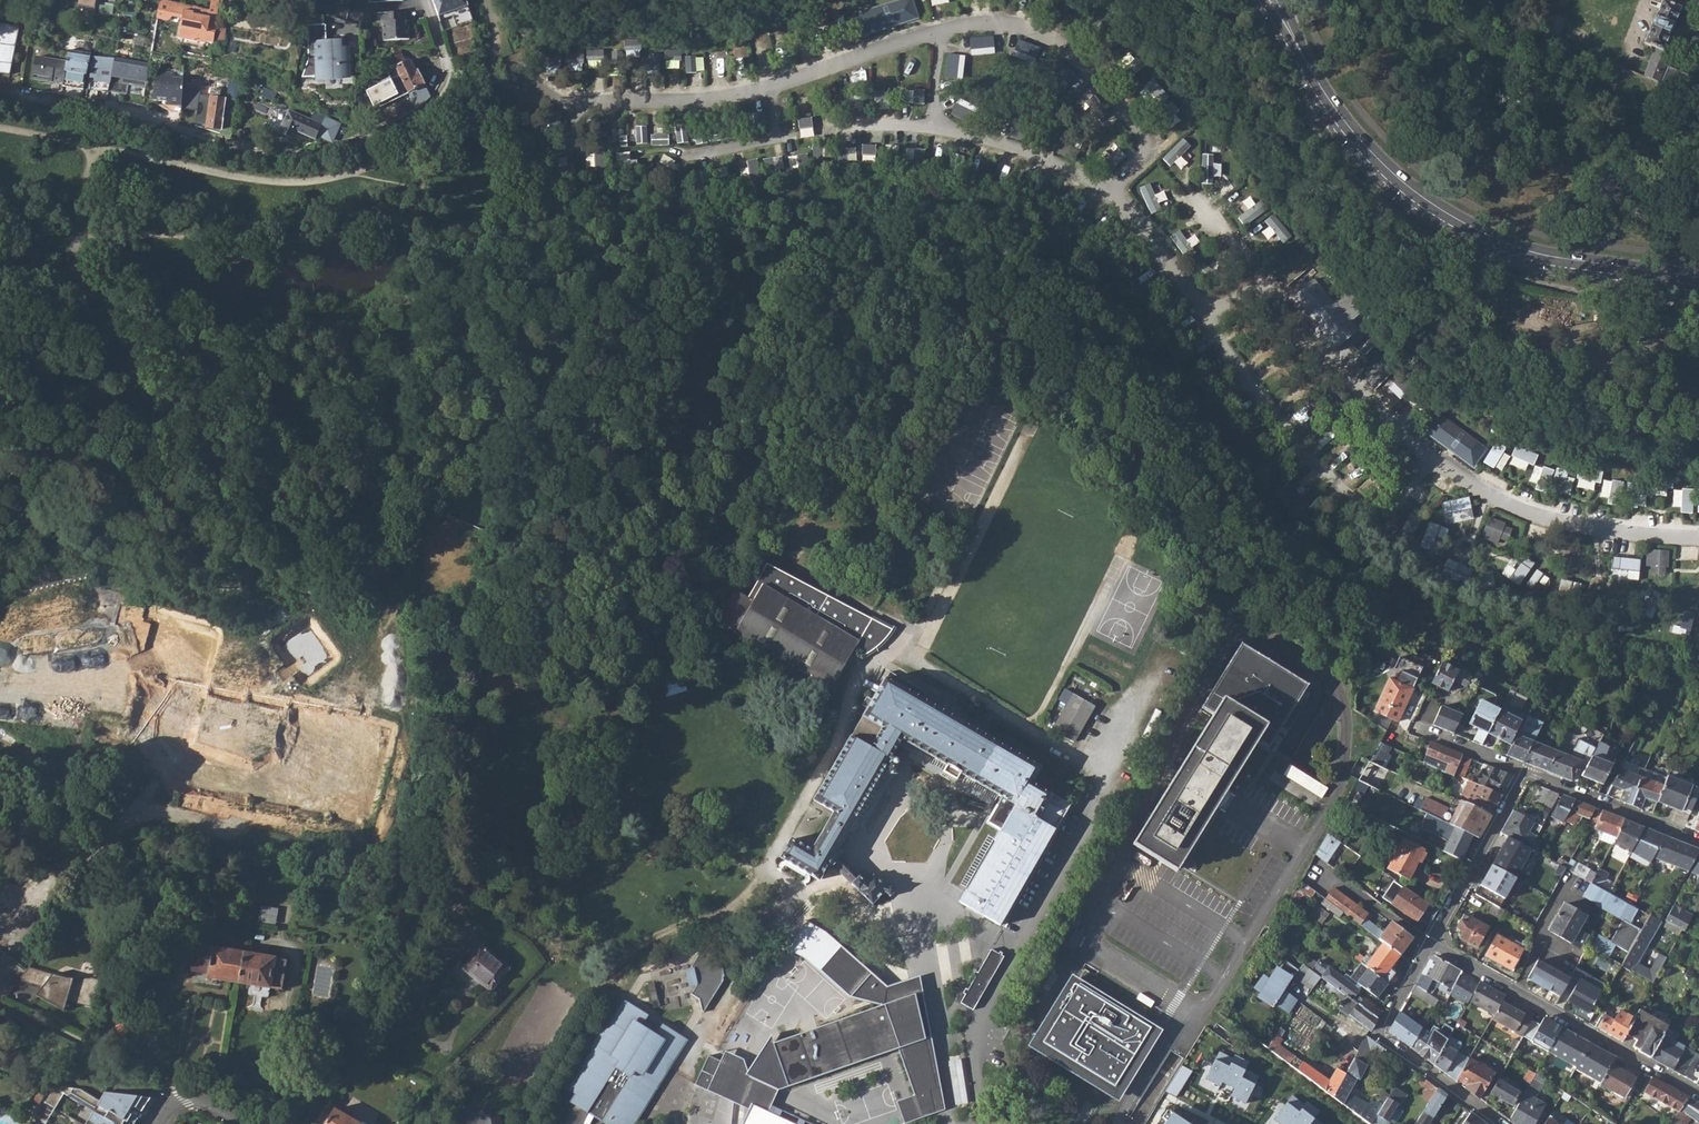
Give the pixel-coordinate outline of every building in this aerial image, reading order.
[(209,20),(211,9),(171,0),(169,0),(167,11),(166,14),(163,13),(158,13),(157,16),(157,17),(168,20),(174,13),(183,15),(209,20)] [(169,0),(161,0),(158,13),(163,13),(166,14),(167,11),(169,0)] [(206,39),(207,31),(217,33),(221,0),(212,0),(211,9),(209,20),(183,15),(180,34),(206,39)] [(457,26),(474,19),(466,0),(432,0),(439,21),(453,16),(457,26)] [(911,0),(908,0),(856,16),(861,35),(917,18),(911,0)] [(1673,3),(1667,0),(1663,0),(1644,43),(1656,48),(1643,78),(1656,83),(1653,91),(1691,107),(1698,88),(1698,79),(1666,66),(1672,52),(1664,49),(1682,8),(1689,11),(1694,0),(1675,0),(1673,3)] [(95,7),(79,4),(77,12),(93,15),(95,7)] [(383,13),(383,41),(409,40),(408,27),(405,27),(405,12),(383,13)] [(327,23),(308,22),(307,37),(306,37),(305,56),(299,75),(320,76),(320,79),(338,79),(338,78),(347,78),(348,49),(340,49),(326,48),(327,40),(327,23)] [(10,77),(21,28),(0,24),(0,75),(10,77)] [(119,35),(126,37),(128,30),(121,28),(119,35)] [(135,44),(142,45),(144,38),(136,36),(135,44)] [(988,39),(990,53),(1003,51),(1002,37),(988,39)] [(642,56),(642,39),(627,39),(626,56),(642,56)] [(340,40),(327,40),(326,48),(340,49),(340,40)] [(408,88),(409,91),(425,85),(419,73),(415,74),(409,61),(406,62),(401,50),(396,48),(388,50),(391,69),(397,67),(403,77),(408,88)] [(607,63),(606,48),(588,49),(589,64),(607,63)] [(68,62),(65,82),(64,87),(85,91),(94,54),(85,53),(79,54),(78,51),(71,50),(68,62)] [(623,62),(623,51),(613,50),(613,62),(623,62)] [(682,50),(666,50),(666,68),(682,68),(682,50)] [(585,52),(569,52),(569,70),(584,70),(585,52)] [(661,71),(662,53),(650,52),(649,70),(661,71)] [(545,55),(547,73),(563,72),(561,53),(545,55)] [(725,73),(726,55),(709,55),(708,73),(725,73)] [(705,71),(705,56),(686,56),(686,71),(705,71)] [(31,79),(51,82),(52,80),(65,82),(68,62),(35,57),(31,79)] [(146,86),(150,64),(114,59),(106,93),(125,95),(127,85),(127,84),(146,86)] [(1060,59),(1052,68),(1069,83),(1077,74),(1060,59)] [(167,107),(181,109),(183,81),(172,80),(173,75),(157,72),(152,101),(168,104),(167,107)] [(187,94),(192,95),(195,75),(186,74),(185,84),(188,84),(187,94)] [(367,82),(375,101),(386,96),(408,88),(403,77),(382,86),(378,78),(367,82)] [(206,126),(222,128),(223,118),(222,118),(224,98),(219,97),(220,88),(212,87),(210,96),(198,95),(198,98),(191,98),(189,112),(196,113),(195,123),(207,124),(206,126)] [(1083,106),(1098,122),(1111,110),(1095,94),(1083,106)] [(389,102),(386,96),(375,101),(377,107),(389,102)] [(882,114),(897,115),(897,101),(882,101),(882,114)] [(903,115),(917,116),(918,103),(904,102),(903,115)] [(313,120),(291,108),(279,130),(294,138),(298,130),(316,139),(318,135),(328,140),(334,139),(342,124),(327,117),(328,115),(318,111),(313,120)] [(230,119),(223,118),(222,128),(229,130),(230,119)] [(611,123),(611,146),(643,146),(643,123),(611,123)] [(1115,142),(1098,158),(1111,171),(1128,155),(1115,142)] [(878,155),(879,144),(863,143),(862,154),(878,155)] [(828,144),(814,144),(814,155),(827,155),(828,144)] [(850,144),(838,144),(838,162),(850,162),(850,144)] [(809,152),(799,152),(799,167),(809,168),(809,152)] [(1213,183),(1214,176),(1222,177),(1223,162),(1215,162),(1215,153),(1204,152),(1202,182),(1213,183)] [(1164,190),(1157,194),(1151,182),(1140,187),(1152,211),(1169,202),(1164,190)] [(1251,198),(1237,216),(1251,227),(1268,204),(1261,199),(1258,203),(1251,198)] [(1276,215),(1261,227),(1277,246),(1292,233),(1276,215)] [(1198,252),(1193,246),(1196,244),(1183,227),(1172,236),(1189,259),(1198,252)] [(1203,263),(1199,269),(1209,277),(1214,271),(1203,263)] [(1295,295),(1332,339),(1355,320),(1317,276),(1295,295)] [(1354,341),(1372,355),(1386,335),(1368,322),(1354,341)] [(1484,450),(1437,416),(1426,431),(1473,466),(1484,450)] [(1500,464),(1509,467),(1513,456),(1504,453),(1500,464)] [(1532,469),(1555,475),(1559,463),(1535,457),(1532,469)] [(1599,471),(1597,486),(1617,489),(1619,474),(1599,471)] [(1573,491),(1582,494),(1586,480),(1577,478),(1573,491)] [(1483,533),(1507,543),(1514,526),(1490,516),(1483,533)] [(1638,569),(1640,548),(1630,547),(1628,568),(1638,569)] [(1648,548),(1646,564),(1654,565),(1654,574),(1667,574),(1669,549),(1648,548)] [(1698,563),(1698,552),(1682,552),(1682,563),(1698,563)] [(772,566),(752,600),(757,603),(777,569),(772,566)] [(895,638),(777,569),(757,603),(752,600),(740,593),(722,625),(834,691),(857,652),(867,657),(882,648),(895,638)] [(1125,838),(1170,866),(1227,772),(1249,736),(1270,748),(1303,693),(1295,687),(1298,681),(1231,638),(1193,702),(1203,709),(1125,838)] [(1375,712),(1399,722),(1427,657),(1404,647),(1375,712)] [(1432,684),(1448,692),(1453,683),(1457,683),(1466,688),(1470,678),(1442,664),(1432,684)] [(962,774),(1002,797),(991,816),(987,822),(1000,830),(995,839),(996,840),(966,892),(964,891),(959,901),(1001,925),(1070,804),(1053,794),(1052,796),(1032,783),(1041,768),(926,701),(930,695),(893,673),(890,679),(887,677),(874,699),(868,695),(863,704),(869,707),(815,800),(835,813),(813,851),(793,839),(782,857),(819,880),(828,866),(832,867),(836,866),(873,905),(885,893),(891,897),(898,891),(891,885),(888,887),(874,874),(866,882),(842,857),(845,854),(846,851),(846,849),(845,847),(841,844),(885,768),(889,775),(897,775),(900,776),(903,771),(901,770),(902,767),(899,759),(890,759),(902,739),(948,766),(944,771),(958,780),(962,774)] [(1052,729),(1074,742),(1094,705),(1072,693),(1052,729)] [(1479,729),(1488,733),(1499,711),(1480,701),(1469,724),(1479,729)] [(1431,725),(1453,735),(1463,715),(1441,706),(1431,725)] [(1499,711),(1488,733),(1511,744),(1522,722),(1499,711)] [(1508,756),(1523,762),(1534,742),(1543,723),(1535,720),(1529,730),(1524,728),(1520,736),(1518,735),(1508,756)] [(1582,748),(1593,753),(1597,746),(1599,740),(1603,734),(1592,728),(1582,748)] [(1482,746),(1488,733),(1479,729),(1472,742),(1482,746)] [(1558,751),(1534,742),(1523,762),(1548,772),(1558,751)] [(1371,762),(1381,766),(1384,760),(1388,762),(1391,756),(1388,754),(1391,747),(1381,743),(1371,762)] [(1446,772),(1455,776),(1456,772),(1462,756),(1431,744),(1427,754),(1449,763),(1446,772)] [(1562,746),(1559,752),(1569,756),(1571,750),(1562,746)] [(1582,776),(1602,784),(1612,764),(1604,761),(1608,752),(1597,746),(1593,753),(1582,776)] [(1572,750),(1571,750),(1569,756),(1559,752),(1558,751),(1548,772),(1572,781),(1586,754),(1574,748),(1572,750)] [(1464,776),(1465,777),(1472,760),(1462,756),(1456,772),(1464,776)] [(1350,775),(1360,781),(1371,762),(1361,757),(1350,775)] [(1645,769),(1625,761),(1621,769),(1642,777),(1645,769)] [(1381,766),(1371,762),(1360,781),(1359,782),(1379,791),(1390,771),(1381,766)] [(1395,763),(1390,771),(1398,774),(1403,765),(1400,763),(1399,765),(1395,763)] [(1319,805),(1330,785),(1289,764),(1284,774),(1275,769),(1269,781),(1319,805)] [(1482,785),(1503,795),(1515,776),(1488,766),(1487,770),(1484,769),(1480,779),(1482,780),(1481,784),(1482,785)] [(1630,804),(1642,777),(1621,769),(1613,784),(1625,790),(1621,801),(1630,804)] [(1642,777),(1630,804),(1640,808),(1645,797),(1657,802),(1667,777),(1645,769),(1642,777)] [(1667,776),(1691,785),(1692,782),(1694,779),(1670,769),(1667,776)] [(1454,778),(1462,782),(1464,776),(1456,772),(1455,776),(1454,778)] [(1657,802),(1681,810),(1682,807),(1690,810),(1695,797),(1698,787),(1698,785),(1692,782),(1691,785),(1667,776),(1667,777),(1657,802)] [(1477,786),(1467,802),(1492,816),(1503,795),(1482,785),(1480,788),(1477,786)] [(1535,803),(1552,810),(1560,794),(1542,787),(1535,803)] [(1549,815),(1563,823),(1576,800),(1560,794),(1552,810),(1549,815)] [(1448,808),(1426,797),(1421,809),(1443,819),(1448,808)] [(1479,839),(1492,816),(1467,802),(1461,800),(1449,824),(1457,827),(1473,837),(1479,839)] [(1568,822),(1574,826),(1575,824),(1578,826),(1583,816),(1591,819),(1596,809),(1576,800),(1563,823),(1563,824),(1566,825),(1568,822)] [(1590,827),(1605,833),(1617,838),(1618,836),(1624,820),(1604,812),(1599,810),(1590,827)] [(1501,834),(1530,849),(1533,844),(1542,827),(1513,811),(1501,834)] [(1473,837),(1457,827),(1449,824),(1427,814),(1421,827),(1448,840),(1443,851),(1463,860),(1473,837)] [(991,816),(988,815),(949,882),(964,891),(966,892),(996,840),(995,839),(1000,830),(987,822),(991,816)] [(1614,843),(1632,852),(1645,828),(1624,820),(1618,836),(1617,838),(1615,842),(1614,843)] [(1630,856),(1649,868),(1654,857),(1666,836),(1645,828),(1632,852),(1630,856)] [(1603,837),(1615,842),(1617,838),(1605,833),(1603,837)] [(1317,855),(1327,863),(1341,843),(1328,836),(1317,855)] [(1689,871),(1698,852),(1698,849),(1666,836),(1654,857),(1689,871)] [(1390,870),(1411,880),(1420,860),(1423,862),(1427,852),(1424,851),(1425,849),(1405,840),(1390,870)] [(1492,865),(1510,875),(1522,854),(1504,844),(1492,865)] [(1548,852),(1533,844),(1530,849),(1545,857),(1548,852)] [(1312,863),(1325,872),(1329,865),(1327,863),(1317,855),(1312,863)] [(1558,864),(1567,869),(1570,864),(1561,859),(1558,864)] [(1567,869),(1574,873),(1579,864),(1572,860),(1570,864),(1567,869)] [(1546,875),(1559,883),(1567,869),(1558,864),(1554,862),(1546,875)] [(1598,874),(1579,864),(1574,873),(1592,883),(1593,884),(1598,874)] [(1480,887),(1498,897),(1510,875),(1492,865),(1480,887)] [(1593,884),(1610,893),(1615,884),(1616,883),(1606,878),(1609,874),(1601,869),(1598,874),(1593,884)] [(1383,896),(1418,920),(1425,910),(1429,904),(1403,886),(1394,880),(1383,896)] [(1296,891),(1310,901),(1316,892),(1302,882),(1296,891)] [(1593,884),(1592,883),(1583,898),(1597,906),(1596,907),(1623,922),(1611,943),(1599,936),(1592,948),(1609,957),(1616,945),(1629,952),(1642,929),(1630,923),(1638,909),(1620,899),(1610,893),(1593,884)] [(1625,890),(1615,884),(1610,893),(1620,899),(1625,890)] [(1384,941),(1402,953),(1414,937),(1392,922),(1385,931),(1366,917),(1369,913),(1335,888),(1326,899),(1345,912),(1384,941)] [(1341,918),(1345,912),(1326,899),(1322,905),(1341,918)] [(1522,920),(1534,927),(1546,906),(1534,899),(1522,920)] [(1439,909),(1429,903),(1429,904),(1425,910),(1435,916),(1439,909)] [(1488,912),(1500,919),(1505,911),(1492,903),(1488,912)] [(1318,904),(1311,914),(1323,923),(1330,913),(1318,904)] [(1550,930),(1574,945),(1582,949),(1589,935),(1581,931),(1589,916),(1565,904),(1550,930)] [(260,921),(277,923),(279,907),(261,905),(260,921)] [(1667,920),(1685,930),(1688,924),(1693,916),(1675,906),(1667,920)] [(1460,937),(1477,947),(1488,928),(1465,914),(1457,928),(1463,931),(1460,937)] [(1622,965),(1654,983),(1668,958),(1662,955),(1653,972),(1639,964),(1662,922),(1649,915),(1642,929),(1629,952),(1622,965)] [(1674,936),(1678,939),(1681,933),(1683,934),(1685,930),(1667,920),(1664,926),(1675,933),(1674,936)] [(915,1095),(922,1115),(935,1111),(930,1090),(937,1088),(916,995),(923,993),(923,990),(921,991),(919,981),(887,988),(880,982),(881,981),(842,947),(826,931),(807,921),(791,950),(805,958),(850,997),(883,1005),(775,1042),(790,1086),(898,1049),(915,1095)] [(1269,938),(1273,942),(1282,927),(1277,924),(1269,938)] [(1696,928),(1688,924),(1685,930),(1693,934),(1696,928)] [(1512,970),(1524,950),(1516,945),(1498,935),(1487,955),(1512,970)] [(1384,941),(1373,956),(1366,965),(1383,977),(1389,981),(1396,971),(1391,967),(1402,953),(1384,941)] [(1517,942),(1516,945),(1524,950),(1526,946),(1517,942)] [(480,981),(491,989),(509,967),(482,945),(466,965),(460,960),(451,970),(473,988),(480,981)] [(208,978),(239,983),(244,952),(213,947),(213,949),(197,946),(192,973),(209,976),(208,978)] [(693,967),(694,969),(697,983),(698,988),(692,996),(701,1002),(704,1012),(705,1013),(725,981),(725,978),(726,977),(724,963),(722,963),(721,960),(704,950),(693,967)] [(961,1003),(973,1010),(1004,957),(991,950),(961,1003)] [(239,983),(284,989),(288,959),(244,952),(239,983)] [(1364,964),(1366,965),(1373,956),(1368,953),(1361,962),(1364,964)] [(1422,973),(1443,984),(1453,990),(1460,978),(1459,978),(1462,972),(1435,957),(1431,958),(1422,973)] [(1348,995),(1352,998),(1357,992),(1360,988),(1357,986),(1359,982),(1353,978),(1349,975),(1346,978),(1320,960),(1318,963),(1312,958),(1307,965),(1321,975),(1328,981),(1348,995)] [(1297,969),(1284,960),(1278,969),(1270,981),(1264,977),(1255,989),(1262,994),(1259,998),(1273,1007),(1275,1003),(1286,1011),(1294,998),(1283,990),(1293,976),(1298,969),(1297,969)] [(1537,961),(1527,979),(1560,997),(1570,979),(1537,961)] [(1298,969),(1293,976),(1312,990),(1321,975),(1307,965),(1302,962),(1297,969),(1298,969)] [(20,977),(29,980),(39,967),(30,964),(20,977)] [(1359,982),(1377,995),(1389,981),(1383,977),(1366,965),(1364,964),(1353,978),(1359,982)] [(309,982),(318,984),(321,966),(312,965),(309,982)] [(39,967),(29,980),(44,985),(37,993),(65,1008),(68,998),(95,1007),(103,979),(92,976),(92,977),(81,976),(81,980),(39,967)] [(697,983),(694,969),(688,970),(691,985),(697,983)] [(1416,984),(1426,991),(1430,983),(1421,976),(1416,984)] [(1478,988),(1460,978),(1453,990),(1452,993),(1464,1000),(1469,1004),(1470,1001),(1478,988)] [(1567,1001),(1589,1013),(1601,991),(1579,979),(1567,1001)] [(1098,1081),(1111,1089),(1148,1026),(1071,980),(1033,1042),(1098,1081)] [(1342,1003),(1348,995),(1328,981),(1323,989),(1342,1003)] [(1470,1001),(1486,1010),(1495,1015),(1502,1002),(1506,996),(1481,982),(1478,988),(1470,1001)] [(1411,993),(1434,1009),(1439,1001),(1432,996),(1426,991),(1416,984),(1411,993)] [(1452,993),(1453,990),(1443,984),(1440,989),(1450,995),(1452,993)] [(1383,1010),(1357,992),(1352,998),(1379,1016),(1383,1010)] [(922,1115),(915,1095),(897,1101),(905,1123),(945,1109),(923,993),(916,995),(937,1088),(930,1090),(935,1111),(922,1115)] [(1434,993),(1432,996),(1439,1001),(1445,1006),(1449,999),(1444,996),(1443,998),(1434,993)] [(1352,998),(1348,995),(1342,1003),(1339,1008),(1350,1016),(1350,1015),(1370,1029),(1379,1016),(1352,998)] [(582,1060),(585,1062),(609,1025),(615,1029),(630,1007),(648,1018),(650,1016),(622,998),(582,1060)] [(1294,998),(1286,1011),(1289,1013),(1297,1000),(1294,998)] [(1154,1007),(1143,1001),(1138,1009),(1149,1016),(1154,1007)] [(1390,1032),(1412,1049),(1423,1029),(1426,1025),(1412,1016),(1416,1009),(1406,1002),(1390,1030),(1390,1032)] [(1495,1015),(1493,1019),(1524,1036),(1529,1028),(1533,1020),(1502,1002),(1495,1015)] [(576,1090),(582,1094),(576,1102),(587,1109),(592,1101),(607,1110),(602,1119),(610,1123),(622,1123),(623,1122),(628,1115),(636,1120),(671,1067),(665,1064),(681,1039),(663,1028),(661,1031),(657,1036),(643,1027),(646,1022),(648,1018),(630,1007),(615,1029),(609,1025),(585,1062),(569,1086),(576,1090)] [(1626,1034),(1634,1019),(1620,1011),(1615,1020),(1605,1016),(1606,1013),(1598,1008),(1590,1023),(1622,1041),(1626,1034)] [(1640,1051),(1651,1058),(1664,1035),(1669,1025),(1640,1009),(1634,1019),(1626,1034),(1637,1040),(1634,1046),(1641,1050),(1640,1051)] [(1015,1014),(1007,1010),(1002,1020),(1010,1024),(1015,1014)] [(1487,1016),(1481,1028),(1486,1031),(1493,1019),(1495,1015),(1486,1010),(1484,1014),(1487,1016)] [(1540,1029),(1546,1032),(1552,1021),(1537,1013),(1533,1020),(1529,1028),(1533,1031),(1534,1029),(1538,1031),(1540,1029)] [(138,1020),(133,1016),(129,1022),(133,1025),(138,1020)] [(1320,1032),(1348,1052),(1354,1044),(1357,1040),(1329,1020),(1326,1024),(1320,1032)] [(1544,1035),(1555,1041),(1562,1027),(1552,1021),(1546,1032),(1544,1035)] [(661,1031),(646,1022),(643,1027),(657,1036),(661,1031)] [(1317,1030),(1320,1032),(1326,1024),(1323,1022),(1317,1030)] [(665,1025),(663,1028),(681,1039),(665,1064),(671,1067),(688,1041),(665,1025)] [(1455,1028),(1464,1033),(1466,1030),(1457,1025),(1455,1028)] [(1423,1029),(1412,1049),(1434,1064),(1448,1040),(1450,1037),(1453,1031),(1445,1026),(1441,1032),(1434,1028),(1430,1035),(1423,1029)] [(1481,1040),(1486,1031),(1481,1028),(1479,1027),(1474,1036),(1481,1040)] [(1549,1051),(1578,1067),(1591,1043),(1588,1041),(1562,1027),(1555,1041),(1549,1051)] [(726,1050),(722,1060),(722,1061),(709,1090),(734,1102),(750,1110),(752,1104),(769,1112),(772,1106),(779,1090),(790,1086),(775,1042),(772,1034),(749,1070),(745,1059),(726,1050)] [(1651,1058),(1673,1070),(1681,1055),(1686,1046),(1664,1035),(1651,1058)] [(1363,1063),(1371,1048),(1380,1056),(1385,1049),(1368,1036),(1345,1076),(1334,1097),(1347,1106),(1370,1123),(1373,1123),(1384,1106),(1377,1101),(1367,1103),(1350,1094),(1357,1081),(1360,1083),(1368,1066),(1363,1063)] [(1434,1064),(1445,1073),(1452,1061),(1462,1044),(1450,1037),(1448,1040),(1434,1064)] [(1505,1055),(1511,1059),(1520,1042),(1515,1039),(1505,1055)] [(1577,1069),(1601,1083),(1613,1065),(1617,1057),(1591,1043),(1578,1067),(1577,1069)] [(1686,1046),(1681,1055),(1693,1061),(1697,1053),(1686,1046)] [(1233,1058),(1220,1051),(1203,1084),(1218,1091),(1222,1084),(1234,1090),(1230,1098),(1246,1106),(1260,1078),(1246,1071),(1250,1063),(1235,1055),(1233,1058)] [(722,1061),(710,1055),(696,1084),(709,1090),(722,1061)] [(1685,1076),(1693,1061),(1681,1055),(1673,1070),(1685,1076)] [(1291,1056),(1286,1061),(1334,1097),(1345,1076),(1336,1071),(1330,1083),(1313,1070),(1314,1067),(1300,1057),(1297,1060),(1291,1056)] [(1469,1090),(1480,1098),(1486,1087),(1493,1091),(1500,1079),(1502,1076),(1494,1072),(1493,1074),(1484,1068),(1487,1065),(1481,1062),(1479,1065),(1469,1060),(1463,1070),(1458,1079),(1471,1087),(1469,1090)] [(1445,1073),(1450,1076),(1456,1064),(1452,1061),(1445,1073)] [(1463,1070),(1456,1064),(1450,1076),(1457,1081),(1458,1079),(1463,1070)] [(1636,1078),(1613,1065),(1601,1083),(1600,1085),(1624,1098),(1636,1078)] [(1531,1083),(1536,1074),(1529,1070),(1524,1079),(1531,1083)] [(1531,1083),(1536,1086),(1538,1083),(1543,1086),(1547,1080),(1537,1073),(1536,1074),(1531,1083)] [(1419,1082),(1428,1089),(1432,1083),(1423,1076),(1419,1082)] [(1644,1095),(1677,1114),(1689,1097),(1654,1078),(1644,1095)] [(1513,1106),(1514,1105),(1520,1093),(1501,1083),(1502,1080),(1500,1079),(1493,1091),(1492,1094),(1513,1106)] [(36,1095),(32,1101),(35,1103),(33,1106),(38,1108),(43,1099),(46,1093),(19,1082),(17,1086),(36,1095)] [(43,1099),(56,1107),(64,1092),(59,1089),(51,1084),(46,1093),(43,1099)] [(117,1123),(122,1123),(125,1120),(132,1123),(134,1123),(138,1117),(130,1112),(102,1095),(100,1099),(81,1088),(62,1086),(59,1089),(64,1092),(94,1110),(117,1123)] [(1514,1123),(1535,1123),(1547,1105),(1537,1100),(1541,1093),(1529,1086),(1524,1095),(1517,1107),(1510,1121),(1514,1123)] [(1449,1096),(1438,1088),(1415,1123),(1430,1123),(1449,1096)] [(570,1098),(576,1102),(582,1094),(576,1090),(570,1098)] [(102,1095),(130,1112),(134,1105),(142,1110),(150,1097),(105,1091),(102,1095)] [(1389,1123),(1387,1121),(1400,1102),(1397,1101),(1400,1096),(1393,1091),(1384,1106),(1373,1123),(1388,1123),(1389,1123)] [(1514,1105),(1517,1107),(1524,1095),(1520,1093),(1514,1105)] [(1292,1096),(1271,1123),(1321,1123),(1315,1119),(1320,1112),(1306,1101),(1304,1105),(1292,1096)] [(1692,1117),(1698,1122),(1698,1103),(1689,1097),(1677,1114),(1671,1123),(1687,1123),(1692,1117)] [(38,1108),(34,1114),(47,1121),(56,1107),(43,1099),(38,1108)] [(458,1123),(468,1121),(468,1123),(471,1123),(477,1123),(479,1123),(501,1123),(496,1106),(489,1101),(455,1109),(458,1123)] [(587,1109),(602,1119),(607,1110),(592,1101),(587,1109)] [(734,1102),(731,1123),(743,1123),(750,1110),(734,1102)] [(752,1104),(750,1110),(743,1123),(795,1123),(769,1112),(752,1104)] [(34,1114),(38,1108),(33,1106),(31,1110),(30,1109),(27,1116),(20,1113),(17,1118),(28,1123),(34,1114)] [(769,1112),(795,1123),(811,1123),(772,1106),(769,1112)] [(335,1108),(325,1123),(360,1123),(335,1108)] [(94,1110),(85,1123),(117,1123),(94,1110)] [(1471,1112),(1463,1123),(1487,1123),(1471,1112)] [(1169,1113),(1161,1123),(1185,1123),(1169,1113)] [(28,1123),(46,1123),(47,1121),(34,1114),(28,1123)] [(623,1122),(627,1123),(634,1123),(636,1120),(628,1115),(623,1122)]
